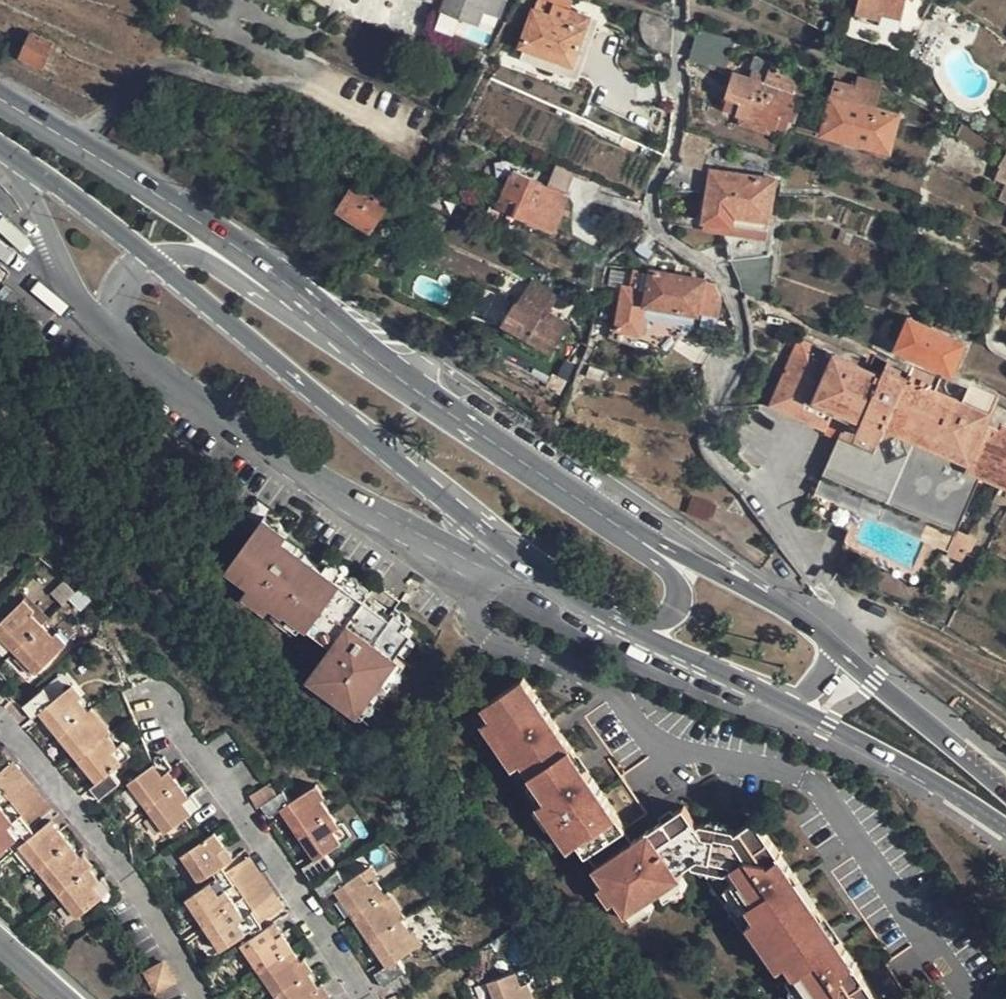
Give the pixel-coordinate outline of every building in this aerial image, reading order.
[(443,11),(481,25),(487,6),(490,0),(446,0),(443,11)] [(498,0),(490,0),(487,6),(498,11),(501,1),(498,0)] [(564,0),(538,0),(535,4),(551,9),(553,5),(561,7),(564,0)] [(906,0),(861,0),(857,12),(882,17),(884,13),(901,17),(906,0)] [(521,46),(525,48),(574,64),(587,27),(589,19),(571,11),(567,20),(534,8),(521,46)] [(673,55),(673,23),(660,15),(641,11),(640,27),(641,36),(646,43),(651,47),(659,52),(673,55)] [(28,46),(32,35),(0,18),(0,32),(28,46)] [(597,30),(587,27),(574,64),(583,67),(597,30)] [(724,66),(730,42),(731,40),(702,32),(695,57),(724,66)] [(33,34),(32,35),(28,46),(23,56),(44,66),(54,44),(33,34)] [(583,67),(574,64),(525,48),(521,61),(578,80),(583,67)] [(729,97),(742,102),(782,116),(795,120),(803,94),(795,91),(800,76),(772,66),(768,76),(754,71),(752,77),(737,72),(729,97)] [(858,75),(856,84),(881,91),(883,82),(858,75)] [(881,91),(856,84),(836,80),(823,133),(892,150),(901,113),(877,107),(881,91)] [(1002,83),(1000,87),(995,98),(1005,103),(1005,86),(1002,83)] [(778,128),(782,116),(742,102),(737,114),(778,128)] [(684,134),(678,154),(684,162),(702,166),(708,141),(684,134)] [(705,221),(768,230),(776,180),(712,171),(705,221)] [(513,172),(503,194),(519,201),(514,213),(518,215),(554,230),(569,196),(513,172)] [(390,202),(357,182),(340,210),(371,230),(390,202)] [(503,194),(498,206),(514,213),(519,201),(503,194)] [(514,213),(498,206),(492,204),(488,215),(514,226),(518,215),(514,213)] [(743,292),(770,304),(773,257),(771,257),(773,238),(740,234),(738,242),(728,246),(729,262),(731,262),(740,280),(743,292)] [(707,280),(651,270),(648,290),(623,287),(617,328),(612,326),(609,339),(668,357),(684,333),(700,321),(701,315),(719,319),(722,302),(714,284),(707,283),(707,280)] [(532,284),(520,304),(545,320),(549,313),(566,323),(576,305),(532,284)] [(502,324),(554,353),(570,325),(566,323),(549,313),(545,320),(520,304),(517,302),(502,324)] [(966,343),(910,318),(897,347),(954,372),(966,343)] [(887,369),(883,376),(800,342),(779,391),(834,414),(847,420),(840,436),(824,474),(957,532),(981,477),(1005,488),(1005,433),(956,410),(950,398),(908,377),(908,378),(887,369)] [(550,382),(554,374),(501,349),(497,356),(550,382)] [(913,368),(954,388),(969,396),(973,387),(970,385),(969,387),(943,375),(942,376),(914,366),(913,368)] [(908,377),(950,398),(954,388),(913,368),(908,377)] [(950,398),(956,410),(1005,433),(1005,408),(996,401),(997,397),(973,387),(969,396),(954,388),(950,398)] [(772,406),(827,430),(834,414),(779,391),(772,406)] [(834,414),(827,430),(840,436),(847,420),(834,414)] [(816,494),(868,516),(925,541),(949,551),(957,532),(824,474),(816,494)] [(717,507),(692,498),(687,514),(711,523),(717,507)] [(268,517),(263,523),(287,540),(291,533),(268,517)] [(228,572),(252,588),(274,605),(272,608),(284,616),(286,614),(291,617),(304,628),(332,647),(307,680),(357,717),(374,693),(383,680),(401,655),(399,653),(413,632),(406,626),(392,616),(397,610),(402,603),(378,585),(374,592),(369,600),(321,566),(287,540),(263,523),(228,572)] [(957,532),(949,551),(947,555),(962,561),(965,553),(969,555),(975,540),(957,532)] [(327,558),(321,566),(369,600),(374,592),(327,558)] [(267,614),(272,608),(274,605),(252,588),(244,598),(267,614)] [(22,598),(15,606),(25,616),(30,611),(32,609),(22,598)] [(58,649),(49,640),(53,635),(30,611),(25,616),(15,606),(0,620),(0,635),(36,672),(58,649)] [(411,619),(397,610),(392,616),(406,626),(411,619)] [(300,632),(304,628),(291,617),(287,623),(300,632)] [(56,632),(53,635),(49,640),(58,649),(65,642),(56,632)] [(410,662),(401,655),(383,680),(392,686),(410,662)] [(485,707),(493,719),(523,764),(522,765),(547,801),(548,801),(578,843),(588,856),(647,814),(621,775),(601,790),(525,680),(485,707)] [(74,684),(66,691),(75,703),(81,699),(84,696),(74,684)] [(119,746),(110,734),(105,738),(85,715),(90,710),(81,699),(75,703),(66,691),(54,700),(46,690),(24,707),(34,718),(42,713),(99,781),(92,787),(101,799),(122,782),(113,770),(124,761),(115,749),(119,746)] [(383,699),(374,693),(357,717),(365,723),(383,699)] [(94,708),(90,710),(85,715),(105,738),(110,734),(113,731),(94,708)] [(514,770),(522,765),(523,764),(493,719),(483,726),(514,770)] [(123,743),(119,746),(115,749),(124,761),(132,754),(123,743)] [(165,757),(131,783),(150,809),(168,833),(203,807),(194,795),(190,798),(170,772),(174,769),(165,757)] [(0,773),(0,789),(32,827),(52,811),(13,763),(0,773)] [(319,785),(310,791),(318,803),(323,799),(327,796),(319,785)] [(0,789),(0,806),(14,823),(9,828),(19,838),(23,835),(32,827),(0,789)] [(328,852),(343,841),(335,830),(342,826),(323,799),(318,803),(310,791),(294,801),(285,789),(263,803),(270,815),(282,809),(316,859),(305,867),(313,879),(335,863),(328,852)] [(569,849),(578,843),(548,801),(547,801),(540,806),(569,849)] [(19,838),(9,828),(14,823),(0,806),(0,854),(19,838)] [(758,924),(787,965),(791,962),(799,974),(813,995),(816,998),(879,998),(756,823),(739,835),(728,842),(704,837),(696,826),(684,809),(595,870),(627,918),(646,905),(661,895),(679,883),(675,878),(688,869),(700,861),(723,865),(731,876),(739,888),(754,909),(762,921),(758,924)] [(91,868),(81,856),(52,822),(37,833),(28,841),(21,847),(79,918),(115,889),(105,877),(100,880),(91,868)] [(345,824),(342,826),(335,830),(343,841),(352,834),(345,824)] [(699,824),(696,826),(704,837),(728,842),(739,835),(736,831),(699,824)] [(23,835),(28,841),(37,833),(32,827),(23,835)] [(202,882),(215,873),(224,866),(234,860),(216,834),(184,856),(202,882)] [(86,853),(81,856),(91,868),(94,864),(86,853)] [(251,858),(229,873),(264,924),(285,910),(251,858)] [(724,880),(731,876),(723,865),(700,861),(688,869),(692,873),(724,880)] [(229,873),(224,866),(215,873),(220,879),(229,873)] [(373,866),(364,872),(373,885),(379,882),(382,879),(373,866)] [(400,960),(416,950),(407,937),(413,933),(405,920),(399,924),(381,898),(386,894),(379,882),(373,885),(364,872),(348,883),(340,871),(318,886),(326,897),(337,891),(388,966),(378,973),(386,987),(408,972),(400,960)] [(264,924),(229,873),(220,879),(214,883),(222,895),(228,891),(246,917),(241,921),(249,934),(254,930),(264,924)] [(222,895),(214,883),(190,899),(225,950),(249,934),(241,921),(246,917),(228,891),(222,895)] [(684,891),(679,883),(661,895),(667,904),(684,891)] [(742,917),(754,909),(739,888),(727,896),(742,917)] [(390,892),(386,894),(381,898),(399,924),(405,920),(407,917),(390,892)] [(651,914),(646,905),(627,918),(633,926),(651,914)] [(267,929),(258,936),(245,944),(280,998),(329,998),(332,997),(324,984),(318,986),(310,974),(303,963),(277,923),(267,929)] [(267,929),(264,924),(254,930),(258,936),(267,929)] [(778,970),(787,965),(758,924),(750,929),(778,970)] [(417,931),(413,933),(407,937),(416,950),(425,944),(417,931)] [(308,959),(303,963),(310,974),(315,970),(308,959)] [(535,962),(523,966),(529,980),(535,978),(540,977),(535,962)] [(166,964),(148,975),(158,993),(176,982),(166,964)] [(535,978),(529,980),(523,966),(493,978),(501,998),(543,998),(535,978)] [(813,995),(799,974),(787,983),(799,998),(806,998),(813,995)]
